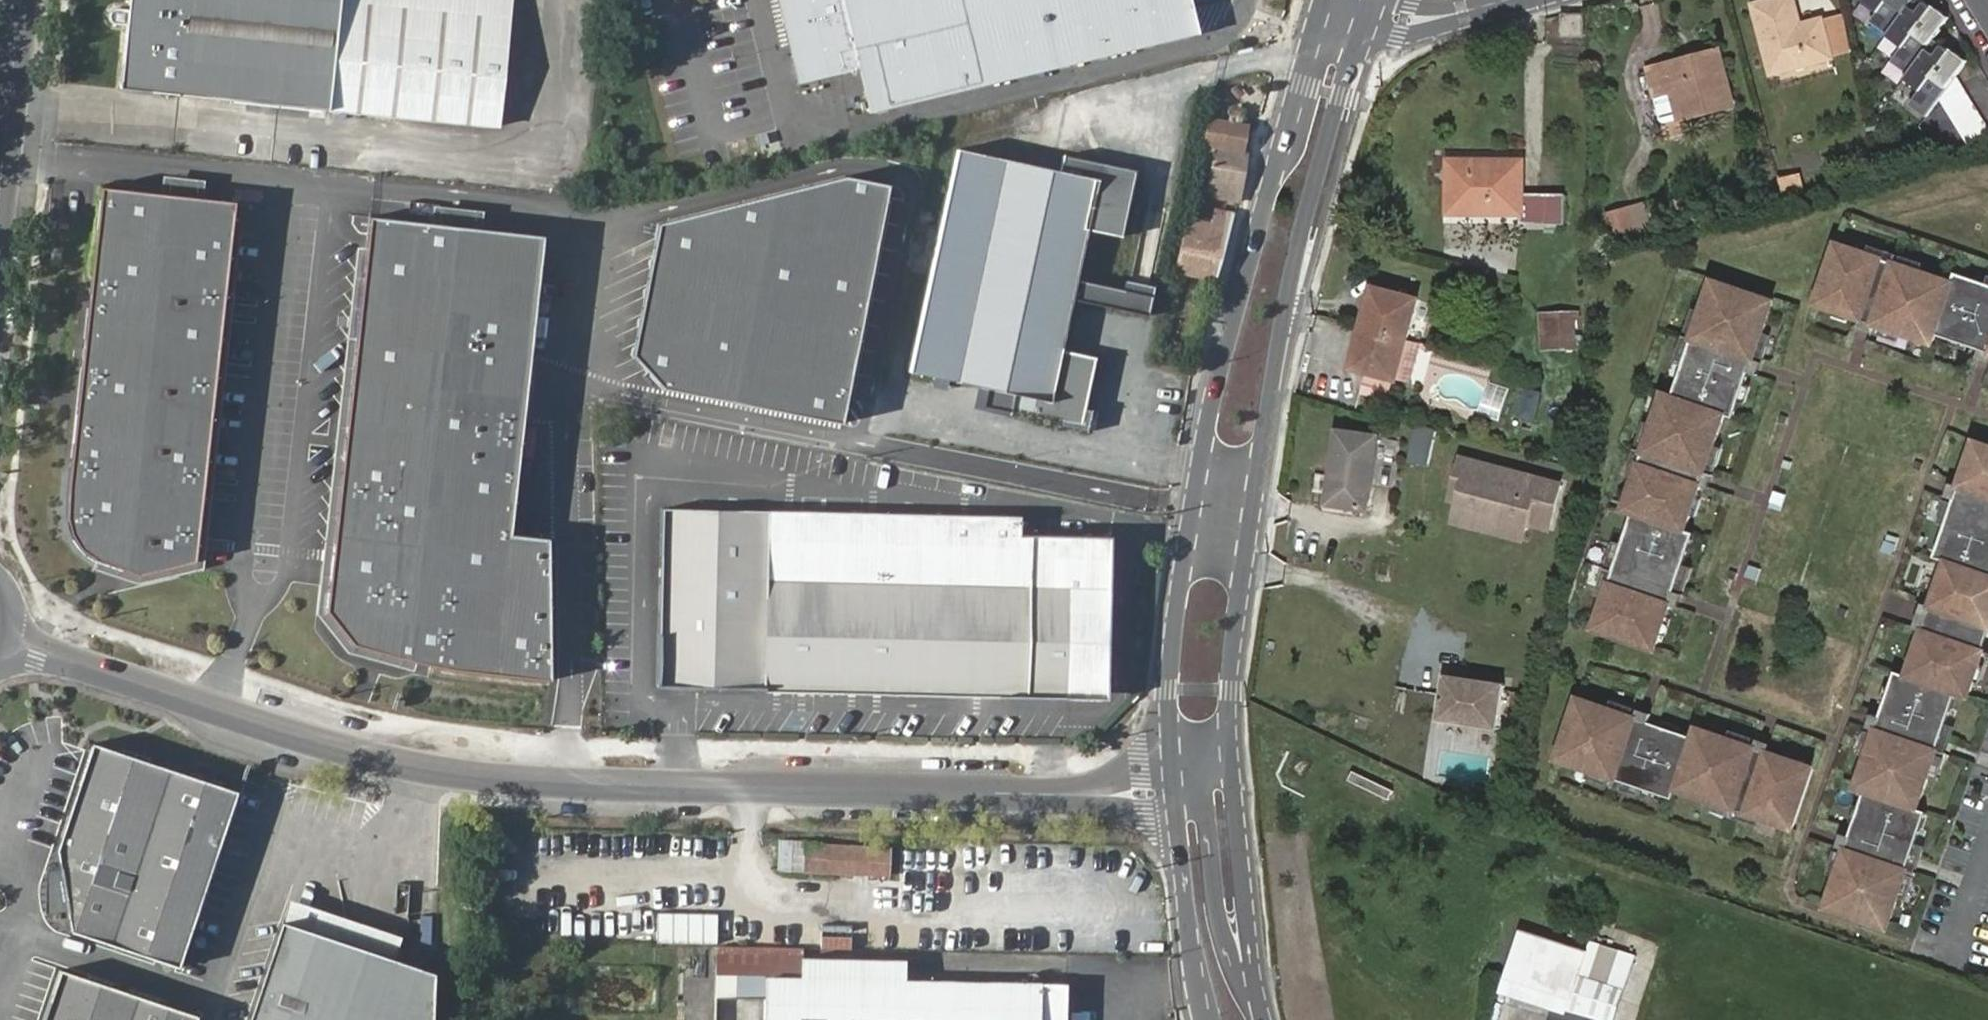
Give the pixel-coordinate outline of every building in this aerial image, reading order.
[(342,0),(130,0),(130,3),(118,3),(113,4),(110,8),(109,11),(110,15),(111,17),(115,19),(120,20),(129,21),(123,86),(495,122),(507,0),(379,0),(378,9),(341,5),(342,0)] [(341,5),(378,9),(379,0),(342,0),(341,5)] [(799,90),(858,76),(868,121),(1197,45),(1188,0),(778,0),(799,90)] [(1800,29),(1793,0),(1786,0),(1755,8),(1773,76),(1792,71),(1791,66),(1807,61),(1808,67),(1832,61),(1825,32),(1802,38),(1800,29)] [(1865,0),(1879,10),(1871,22),(1907,47),(1896,62),(1912,73),(1908,80),(1923,91),(1913,105),(1928,116),(1966,62),(1935,41),(1951,18),(1925,0),(1865,0)] [(1568,15),(1567,36),(1587,36),(1587,15),(1568,15)] [(1823,23),(1800,29),(1802,38),(1825,32),(1823,23)] [(1878,48),(1893,59),(1903,46),(1888,35),(1878,48)] [(1694,67),(1724,60),(1723,54),(1692,60),(1694,67)] [(1673,67),(1651,72),(1657,98),(1675,95),(1679,94),(1686,121),(1737,109),(1724,60),(1694,67),(1692,60),(1673,65),(1673,67)] [(1792,71),(1808,67),(1807,61),(1791,66),(1792,71)] [(1675,95),(1681,122),(1686,121),(1679,94),(1675,95)] [(1240,203),(1246,179),(1249,157),(1243,156),(1249,127),(1208,118),(1202,150),(1218,154),(1215,167),(1201,165),(1197,186),(1211,190),(1209,197),(1240,203)] [(949,208),(912,369),(1015,393),(1012,406),(1081,421),(1096,356),(1063,349),(1091,228),(1126,235),(1139,168),(1069,153),(1065,169),(963,147),(949,208)] [(1550,226),(1549,197),(1525,196),(1524,163),(1452,163),(1452,214),(1524,215),(1523,225),(1550,226)] [(1781,179),(1786,197),(1803,193),(1798,174),(1781,179)] [(897,190),(853,178),(667,224),(641,356),(673,391),(851,423),(897,190)] [(228,204),(92,187),(57,521),(77,557),(132,579),(187,560),(228,204)] [(1608,211),(1616,241),(1640,235),(1632,205),(1608,211)] [(1215,280),(1233,215),(1216,212),(1213,225),(1187,220),(1177,272),(1215,280)] [(533,240),(362,218),(317,614),(347,657),(547,685),(541,540),(504,537),(533,240)] [(1985,280),(1984,284),(1968,278),(1970,275),(1953,269),(1951,279),(1892,260),(1890,263),(1879,259),(1880,255),(1866,251),(1865,255),(1848,249),(1850,246),(1835,241),(1815,302),(1830,307),(1832,304),(1847,309),(1847,312),(1861,317),(1870,289),(1856,285),(1858,279),(1910,297),(1909,302),(1881,293),(1872,321),(1931,340),(1934,331),(1950,336),(1951,332),(1967,338),(1965,341),(1980,346),(1987,320),(1987,318),(1975,314),(1977,308),(1987,311),(1987,281),(1985,280)] [(1758,360),(1777,301),(1716,281),(1697,340),(1700,342),(1696,353),(1693,352),(1689,366),(1692,367),(1687,383),(1683,382),(1678,398),(1669,395),(1649,453),(1653,455),(1649,466),(1645,465),(1641,479),(1644,481),(1639,497),(1635,495),(1630,511),(1640,514),(1620,573),(1624,574),(1620,586),(1616,585),(1612,599),(1616,600),(1610,616),(1607,615),(1602,630),(1663,649),(1668,634),(1665,633),(1670,617),(1673,618),(1678,604),(1651,595),(1646,608),(1640,606),(1658,554),(1663,556),(1654,583),(1682,593),(1701,533),(1692,531),(1697,515),(1693,514),(1699,498),(1702,498),(1706,485),(1679,476),(1675,489),(1669,487),(1686,435),(1692,437),(1683,464),(1710,473),(1730,415),(1739,417),(1744,401),(1741,401),(1746,384),(1750,386),(1754,372),(1727,363),(1723,376),(1717,374),(1734,321),(1740,323),(1731,351),(1758,360)] [(1375,290),(1369,311),(1377,314),(1383,292),(1375,290)] [(1364,330),(1408,342),(1419,302),(1383,292),(1377,314),(1369,311),(1364,330)] [(1541,348),(1581,348),(1581,309),(1541,309),(1541,348)] [(1361,374),(1397,384),(1408,342),(1364,330),(1359,348),(1368,351),(1361,374)] [(1353,372),(1361,374),(1368,351),(1359,348),(1353,372)] [(1433,465),(1439,428),(1417,424),(1411,462),(1433,465)] [(1339,432),(1330,505),(1369,510),(1379,437),(1339,432)] [(1977,442),(1971,458),(1975,459),(1970,475),(1966,473),(1962,488),(1987,496),(1987,445),(1977,442)] [(1568,481),(1462,454),(1449,503),(1457,505),(1452,525),(1528,545),(1532,529),(1554,535),(1568,481)] [(1982,538),(1976,536),(1985,508),(1957,499),(1938,558),(1948,561),(1943,577),(1946,578),(1941,594),(1937,593),(1933,607),(1960,616),(1965,603),(1970,605),(1966,618),(1987,626),(1987,519),(1982,538)] [(668,510),(664,682),(1069,694),(1073,689),(1073,682),(1108,683),(1108,538),(1016,538),(1016,518),(668,510)] [(1953,637),(1926,628),(1921,642),(1925,643),(1920,659),(1916,658),(1911,674),(1901,671),(1896,687),(1899,687),(1894,704),(1891,703),(1886,716),(1914,726),(1918,713),(1924,714),(1907,767),(1901,765),(1910,737),(1882,728),(1863,787),(1872,790),(1867,806),(1871,807),(1865,823),(1862,822),(1858,836),(1885,845),(1889,832),(1895,833),(1878,886),(1872,884),(1881,857),(1853,848),(1834,907),(1895,927),(1915,868),(1911,867),(1915,855),(1918,856),(1923,843),(1920,841),(1925,825),(1928,826),(1933,810),(1924,808),(1943,748),(1940,747),(1944,736),(1947,737),(1952,723),(1948,721),(1954,706),(1957,707),(1962,691),(1972,694),(1977,678),(1973,677),(1979,661),(1982,662),(1987,648),(1959,639),(1955,652),(1949,650),(1953,637)] [(1499,726),(1505,679),(1445,672),(1440,718),(1499,726)] [(1643,719),(1584,700),(1563,760),(1622,780),(1623,776),(1635,780),(1634,784),(1647,788),(1648,784),(1665,790),(1663,793),(1679,799),(1682,789),(1741,808),(1743,805),(1754,809),(1753,812),(1767,817),(1768,813),(1784,819),(1783,822),(1799,828),(1819,766),(1803,761),(1802,765),(1786,759),(1787,756),(1773,751),(1764,779),(1778,783),(1775,789),(1723,772),(1725,766),(1753,775),(1762,747),(1703,728),(1699,737),(1684,732),(1682,736),(1666,731),(1668,727),(1654,722),(1645,750),(1658,754),(1656,760),(1604,743),(1606,737),(1633,747),(1643,719)] [(185,964),(241,786),(96,740),(61,846),(75,928),(185,964)] [(782,842),(782,869),(891,873),(892,848),(782,842)] [(953,907),(957,849),(904,846),(901,904),(953,907)] [(625,942),(648,943),(650,913),(627,911),(625,942)] [(434,974),(282,923),(250,1019),(432,1019),(434,974)] [(1589,950),(1521,929),(1502,994),(1568,1014),(1589,950)] [(1589,950),(1568,1014),(1566,1019),(1616,1019),(1637,955),(1591,941),(1589,950)] [(205,1009),(66,966),(47,1019),(201,1019),(205,1009)] [(765,977),(765,1019),(1067,1019),(1068,983),(765,977)]
